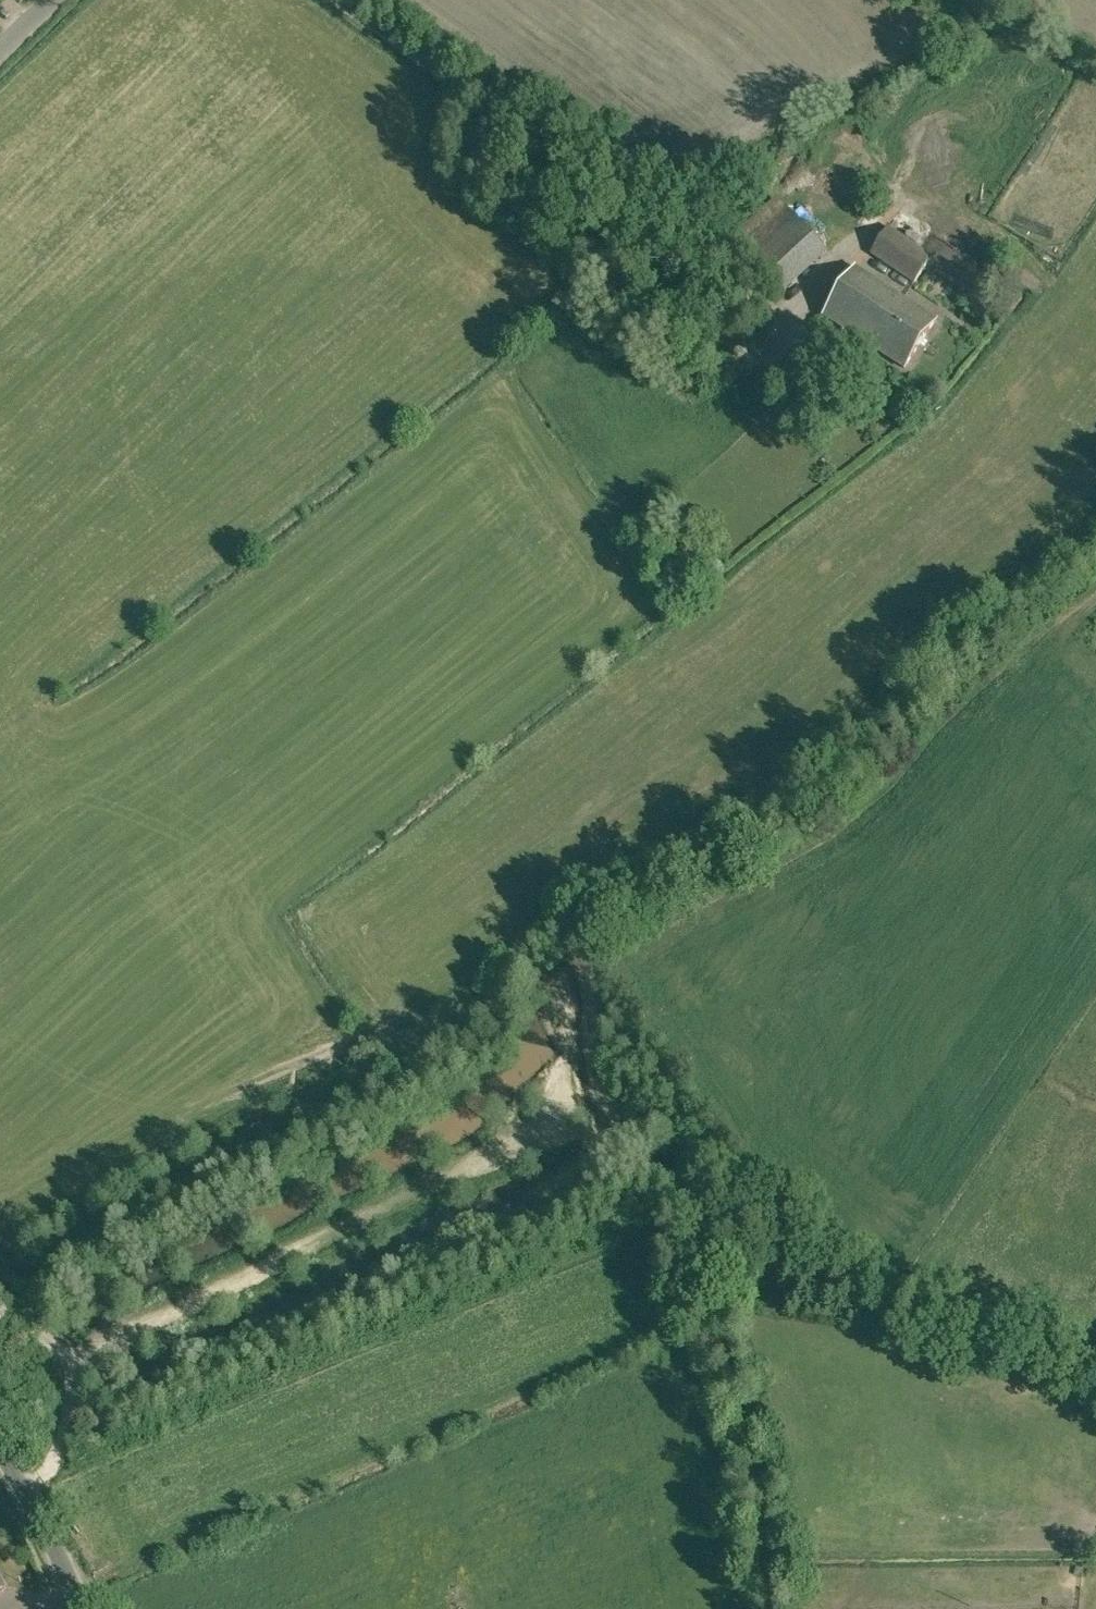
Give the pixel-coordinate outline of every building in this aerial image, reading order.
[(785,206),(737,251),(778,294),(825,249),(785,206)] [(931,259),(887,230),(869,254),(915,284),(931,259)] [(825,315),(905,367),(937,319),(856,267),(825,315)]
